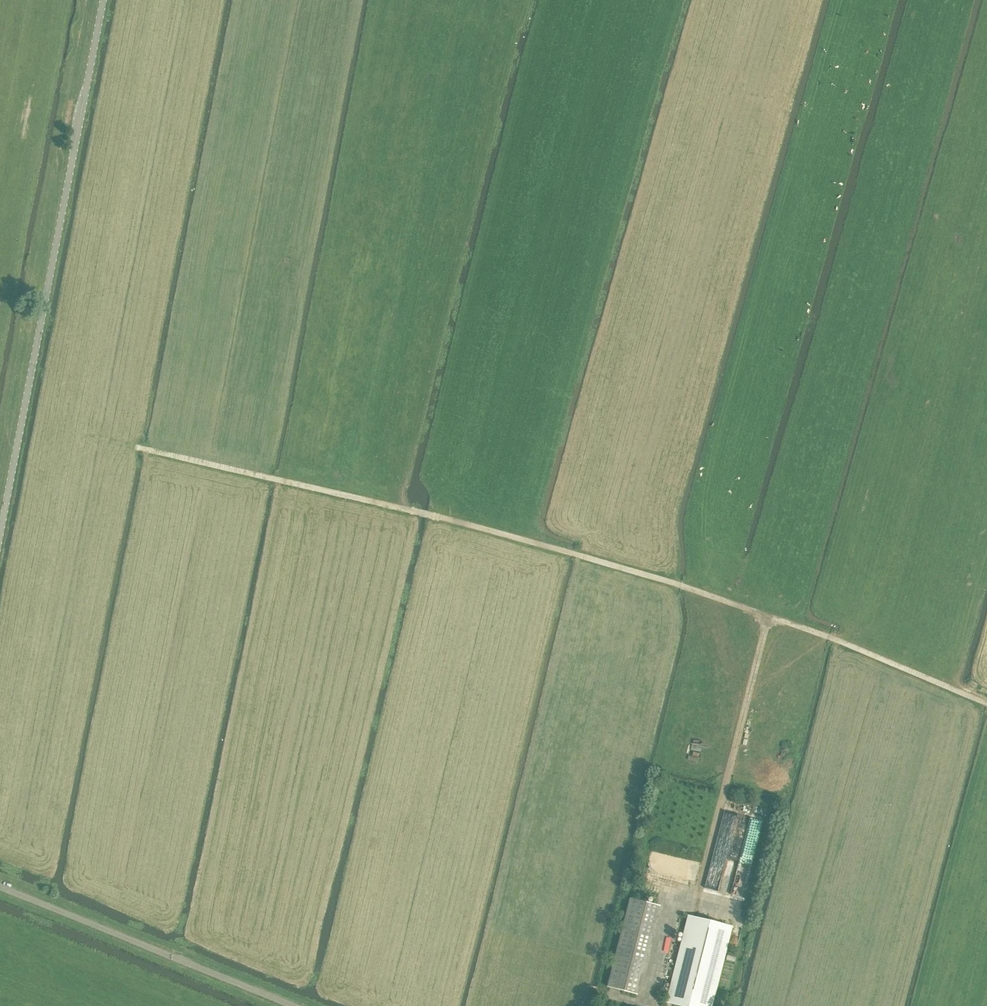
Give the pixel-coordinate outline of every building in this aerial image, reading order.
[(637,994),(659,906),(630,899),(607,987),(637,994)] [(732,927),(688,916),(666,1002),(681,1005),(712,1005),(732,927)]
